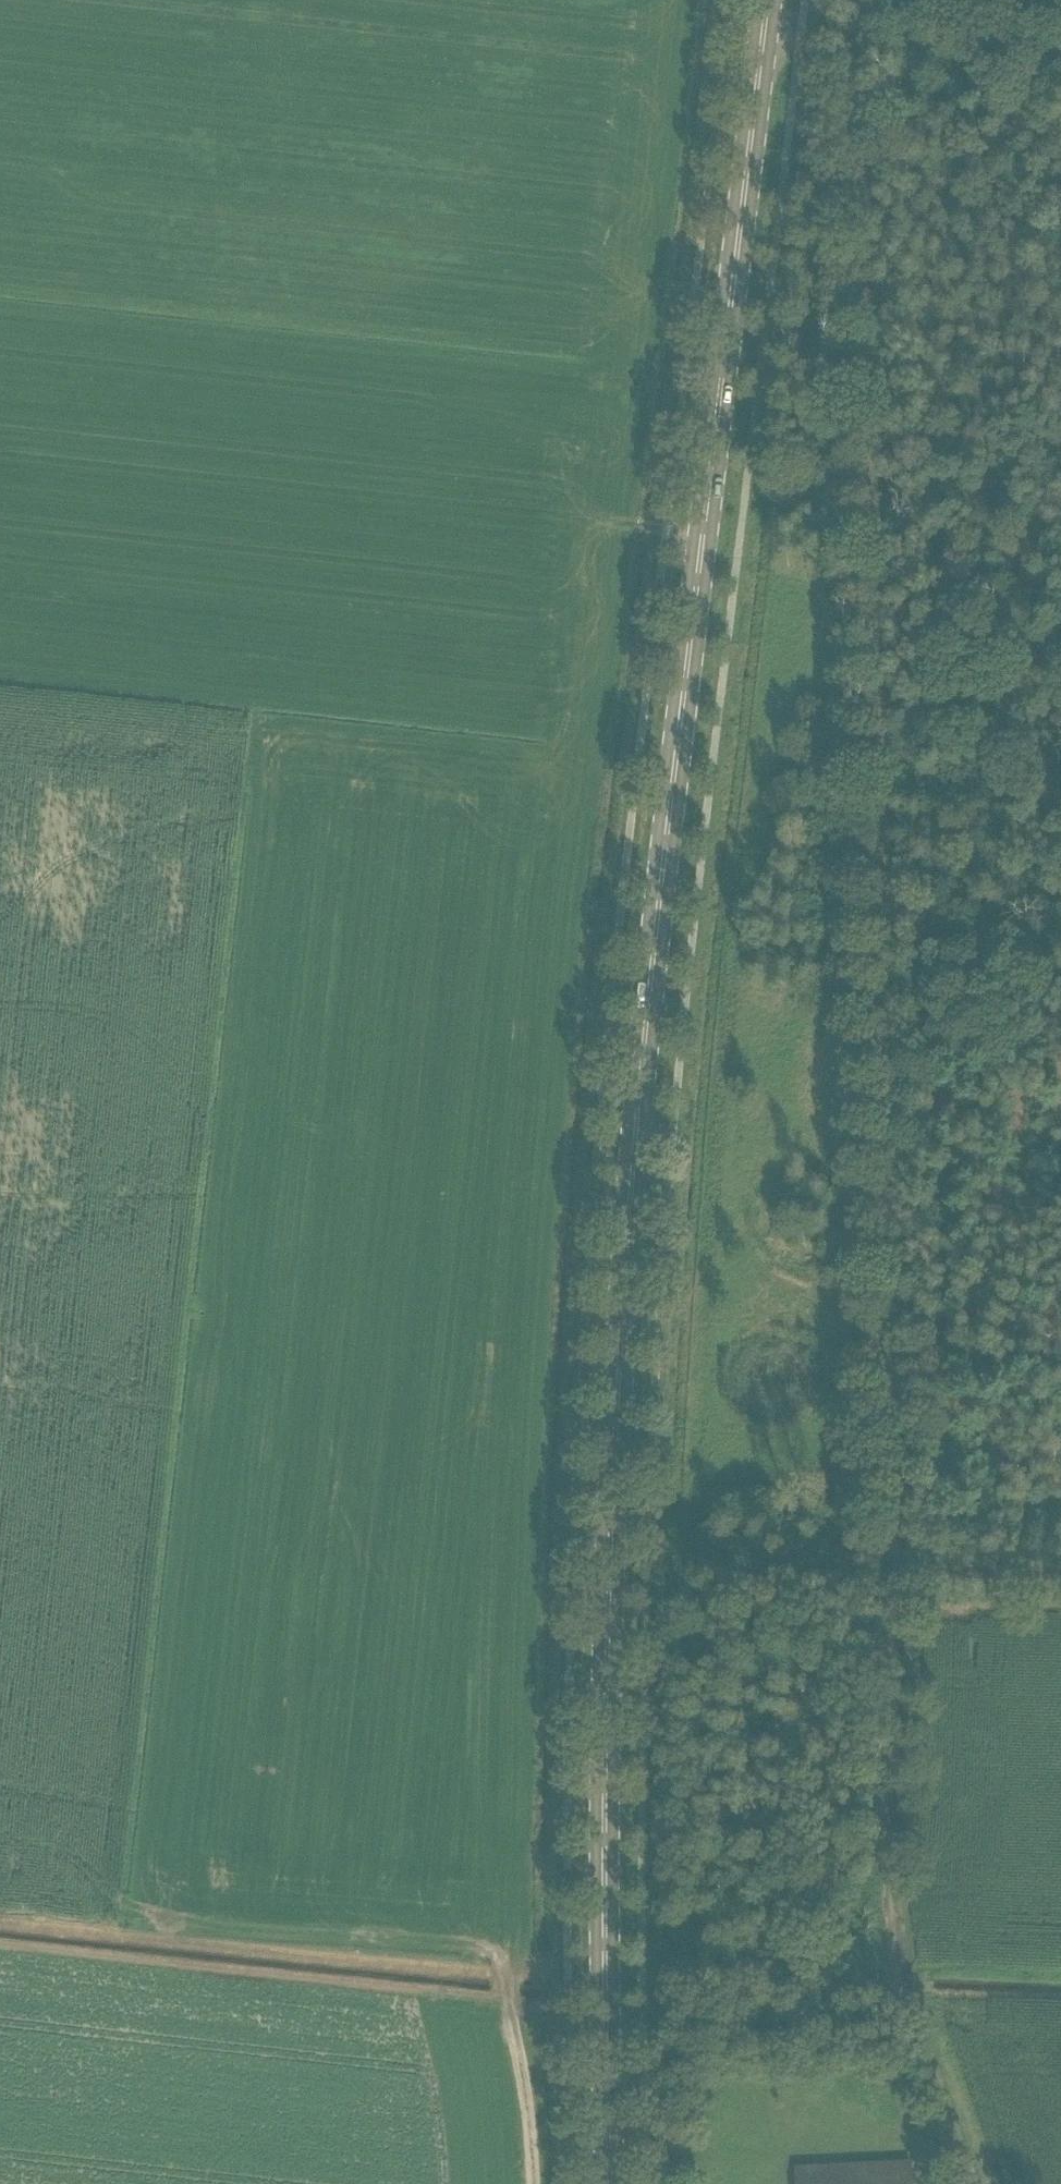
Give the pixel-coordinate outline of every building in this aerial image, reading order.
[(909,2164),(888,2165),(795,2170),(794,2170),(795,2183),(910,2183),(909,2164)]
